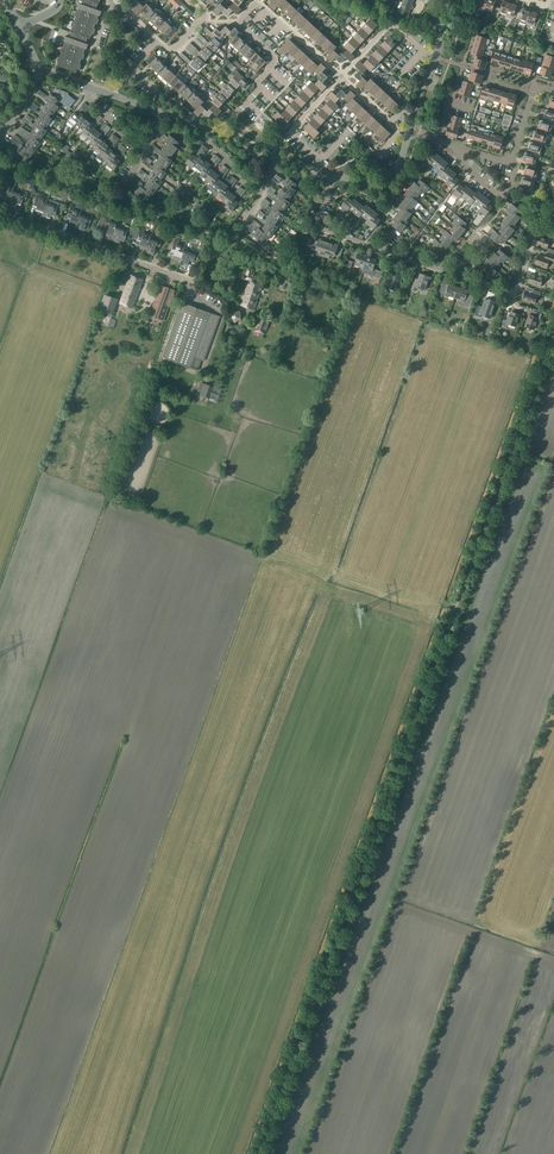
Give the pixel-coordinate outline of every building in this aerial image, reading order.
[(74,2),(78,3),(76,8),(78,9),(77,11),(75,11),(74,16),(75,16),(73,21),(72,21),(70,26),(72,27),(70,32),(59,28),(58,31),(53,29),(48,42),(61,47),(59,51),(61,52),(59,57),(58,56),(56,61),(57,62),(56,65),(76,72),(77,69),(79,69),(81,64),(79,64),(81,59),(82,59),(84,54),(83,54),(84,49),(86,49),(88,44),(85,43),(86,40),(89,41),(92,33),(93,34),(95,29),(93,28),(95,23),(97,24),(98,19),(97,18),(98,15),(99,16),(101,11),(95,9),(97,4),(98,4),(100,0),(74,0),(74,2)] [(278,7),(280,4),(276,0),(273,0),(268,6),(270,9),(272,7),(275,10),(278,7)] [(280,4),(278,7),(280,8),(283,11),(290,3),(287,1),(289,0),(284,0),(280,4)] [(401,10),(409,13),(411,9),(412,9),(413,7),(411,6),(414,0),(404,0),(401,10)] [(474,8),(478,9),(485,11),(486,9),(489,0),(481,0),(480,1),(477,0),(474,8)] [(486,9),(485,11),(491,13),(491,14),(495,15),(498,7),(494,6),(496,1),(494,0),(489,0),(486,9)] [(498,7),(495,15),(498,17),(500,12),(507,14),(510,3),(504,1),(501,9),(498,7)] [(134,8),(132,10),(137,14),(140,11),(145,7),(145,6),(140,2),(136,6),(134,8)] [(292,5),(290,3),(283,11),(287,15),(297,4),(295,2),(292,5)] [(145,7),(140,11),(145,16),(155,5),(153,3),(150,6),(147,3),(147,4),(145,6),(145,7)] [(155,5),(145,16),(150,20),(157,12),(155,10),(157,7),(159,5),(157,3),(155,5)] [(221,3),(217,7),(214,10),(219,15),(222,11),(226,7),(225,7),(221,3)] [(230,7),(233,11),(237,15),(242,9),(239,6),(239,7),(234,3),(230,7)] [(507,14),(506,17),(512,19),(511,22),(515,23),(516,20),(519,12),(516,11),(517,6),(510,3),(507,14)] [(300,6),(297,4),(287,15),(292,19),(299,12),(296,10),(300,6)] [(222,11),(228,16),(233,11),(230,7),(229,6),(226,6),(225,7),(226,7),(222,11)] [(519,12),(516,20),(515,23),(515,24),(516,24),(519,23),(519,22),(520,22),(526,25),(531,11),(524,8),(522,14),(519,12)] [(155,24),(165,13),(160,9),(157,12),(150,20),(155,24)] [(301,14),(299,12),(292,19),(296,24),(307,13),(304,11),(301,14)] [(526,25),(533,27),(533,26),(537,28),(540,20),(536,19),(538,13),(531,11),(526,25)] [(167,16),(165,13),(155,24),(159,29),(169,18),(168,19),(166,17),(167,16)] [(307,13),(296,24),(301,28),(308,21),(306,18),(309,15),(307,13)] [(164,33),(174,23),(171,20),(169,18),(159,29),(164,33)] [(381,28),(383,25),(380,22),(377,24),(370,18),(366,23),(374,30),(376,27),(379,30),(381,28)] [(311,23),(308,21),(301,28),(306,32),(316,22),(314,19),(311,23)] [(318,24),(316,22),(306,32),(311,37),(318,29),(315,27),(318,24)] [(179,33),(176,31),(178,29),(175,26),(176,25),(174,23),(164,33),(169,37),(172,40),(179,33)] [(374,30),(366,23),(362,27),(373,37),(375,35),(372,32),(374,30)] [(220,40),(212,33),(205,27),(203,29),(210,36),(210,35),(213,38),(211,40),(219,47),(223,42),(220,40)] [(221,32),(224,35),(225,36),(228,36),(229,35),(232,32),(226,27),(221,32)] [(229,35),(233,39),(240,31),(236,27),(232,32),(229,35)] [(357,32),(365,39),(367,37),(370,40),(373,37),(362,27),(357,32)] [(212,33),(220,40),(224,35),(221,32),(217,28),(212,33)] [(320,32),(318,29),(311,37),(315,41),(326,30),(323,28),(320,32)] [(328,33),(326,30),(315,41),(320,46),(327,38),(325,36),(328,33)] [(384,35),(387,38),(385,41),(393,48),(397,43),(390,36),(392,33),(389,30),(384,35)] [(233,39),(230,42),(235,47),(242,39),(240,37),(243,34),(240,31),(233,39)] [(365,39),(357,32),(353,37),(364,47),(366,45),(363,42),(365,39)] [(206,39),(199,33),(197,36),(214,52),(219,47),(211,40),(209,43),(206,40),(206,39)] [(202,50),(210,57),(212,59),(216,54),(214,52),(197,36),(195,39),(201,45),(202,44),(204,47),(202,50)] [(476,42),(486,45),(488,39),(478,36),(476,42)] [(294,39),(292,37),(285,44),(290,50),(295,44),(292,41),(294,39)] [(330,40),(327,38),(320,46),(325,50),(335,39),(333,37),(330,40)] [(349,42),(356,49),(359,46),(362,49),(364,47),(353,37),(349,42)] [(244,41),(242,39),(235,47),(240,51),(250,40),(247,38),(244,41)] [(337,41),(335,39),(325,50),(329,54),(334,50),(337,47),(334,44),(337,41)] [(252,42),(250,40),(240,51),(244,55),(251,48),(249,46),(252,42)] [(383,43),(380,40),(378,42),(388,52),(393,48),(385,41),(383,43)] [(349,42),(344,47),(347,50),(355,56),(357,54),(354,51),(356,49),(349,42)] [(375,45),(379,48),(376,50),(384,57),(388,52),(378,42),(375,45)] [(486,45),(476,42),(474,48),(484,52),(486,45)] [(197,49),(191,43),(188,45),(206,61),(210,57),(202,50),(200,52),(197,49)] [(278,52),(281,54),(282,52),(285,55),(290,50),(285,44),(278,52)] [(295,44),(290,50),(285,55),(288,57),(291,54),(293,56),(300,49),(295,44)] [(193,54),(196,57),(194,59),(201,66),(206,61),(188,45),(186,48),(193,54)] [(254,50),(251,48),(244,55),(249,60),(259,49),(257,47),(254,50)] [(472,55),(477,56),(478,56),(482,58),(484,52),(474,48),(472,55)] [(259,49),(249,60),(253,64),(256,61),(261,56),(258,54),(261,51),(259,49)] [(293,56),(295,58),(293,62),(295,64),(305,53),(300,49),(293,56)] [(374,52),(371,49),(369,52),(379,62),(384,57),(376,50),(374,52)] [(329,54),(327,57),(327,58),(332,62),(335,58),(338,54),(334,50),(329,54)] [(343,54),(346,57),(351,61),(355,56),(347,50),(343,54)] [(147,62),(150,65),(155,70),(165,59),(168,55),(165,52),(159,59),(154,54),(147,62)] [(182,52),(180,55),(186,61),(197,71),(201,66),(194,59),(192,61),(189,59),(189,58),(182,52)] [(367,54),(370,57),(368,59),(375,66),(379,62),(369,52),(367,54)] [(495,52),(492,61),(499,63),(502,54),(495,52)] [(309,57),(305,53),(295,64),(297,66),(300,62),(302,65),(309,57)] [(338,54),(335,58),(341,63),(346,57),(343,54),(342,53),(339,53),(338,54)] [(505,65),(508,56),(502,54),(499,63),(505,65)] [(165,59),(155,70),(160,74),(167,66),(164,64),(167,61),(168,55),(165,59)] [(269,60),(263,55),(261,57),(261,56),(256,61),(262,67),(269,60)] [(553,64),(553,58),(547,55),(545,61),(553,64)] [(478,65),(477,67),(483,69),(483,67),(486,68),(488,60),(482,58),(478,56),(477,56),(475,64),(478,65)] [(512,68),(515,58),(508,56),(505,65),(512,68)] [(302,65),(305,67),(302,70),(304,72),(314,62),(309,57),(302,65)] [(518,70),(521,60),(515,58),(512,68),(518,70)] [(360,61),(367,68),(371,71),(375,66),(368,59),(365,62),(362,59),(360,61)] [(518,70),(525,72),(528,62),(521,60),(518,70)] [(169,68),(167,66),(160,74),(164,78),(174,67),(174,68),(178,64),(175,61),(172,65),(169,68)] [(251,67),(254,70),(252,72),(254,74),(255,74),(256,74),(262,67),(256,61),(253,64),(251,67)] [(360,61),(356,66),(360,70),(363,73),(363,72),(367,68),(360,61)] [(545,61),(543,67),(553,71),(553,68),(553,64),(545,61)] [(319,66),(314,62),(304,72),(307,74),(309,71),(312,73),(319,66)] [(534,64),(528,62),(525,72),(524,73),(531,75),(531,74),(534,65),(534,64)] [(315,71),(319,75),(320,75),(323,72),(327,67),(322,63),(319,66),(312,73),(312,74),(315,71)] [(174,68),(174,67),(164,78),(169,82),(176,75),(173,73),(176,69),(174,68)] [(541,74),(543,75),(543,77),(548,79),(548,77),(551,78),(553,71),(543,67),(541,74)] [(237,70),(235,69),(230,75),(239,83),(244,77),(237,70)] [(363,73),(360,70),(354,76),(360,81),(364,77),(364,76),(364,73),(363,72),(363,73)] [(319,79),(319,80),(320,79),(323,82),(328,77),(323,72),(320,75),(319,75),(318,76),(319,79)] [(474,84),(474,83),(480,85),(483,78),(480,77),(481,75),(475,73),(474,75),(472,75),(469,82),(474,84)] [(178,77),(176,75),(169,82),(174,87),(184,76),(181,74),(178,77)] [(228,77),(231,80),(229,82),(236,89),(240,85),(239,83),(230,75),(228,77)] [(184,76),(174,87),(179,91),(185,84),(188,80),(186,78),(184,76)] [(239,83),(240,85),(247,90),(252,84),(244,77),(239,83)] [(364,77),(360,81),(356,85),(361,89),(364,86),(368,82),(368,81),(364,77)] [(368,82),(364,86),(369,90),(378,80),(377,78),(374,81),(371,79),(368,82)] [(320,79),(319,80),(315,84),(323,91),(327,86),(323,82),(320,79)] [(185,84),(179,91),(183,96),(193,85),(194,84),(196,82),(194,80),(192,81),(188,86),(185,84)] [(381,82),(378,80),(369,90),(373,95),(380,87),(378,85),(381,82)] [(469,82),(464,80),(462,87),(472,90),(474,84),(469,82)] [(308,86),(315,93),(318,90),(321,93),(323,91),(315,84),(312,81),(308,86)] [(227,85),(223,82),(221,84),(232,94),(236,89),(229,82),(227,85)] [(219,86),(222,89),(220,92),(228,99),(232,94),(221,84),(219,86)] [(193,85),(183,96),(188,100),(195,93),(192,90),(195,87),(193,85)] [(315,93),(308,86),(304,91),(314,100),(316,98),(313,95),(315,93)] [(383,89),(380,87),(373,95),(378,99),(388,89),(386,86),(383,89)] [(488,98),(491,89),(484,86),(480,99),(487,101),(488,98)] [(472,90),(462,87),(460,93),(470,96),(472,90)] [(56,104),(59,101),(69,108),(75,100),(68,94),(68,93),(56,88),(51,94),(50,93),(47,97),(46,96),(46,95),(40,90),(37,93),(48,102),(48,101),(51,104),(53,102),(56,104)] [(337,95),(340,98),(341,99),(344,99),(345,98),(344,98),(348,94),(342,89),(337,95)] [(390,91),(388,89),(378,99),(383,104),(390,96),(388,94),(390,91)] [(493,103),(494,100),(497,91),(491,89),(488,98),(487,101),(493,103)] [(195,93),(188,100),(193,104),(202,94),(200,92),(199,92),(197,90),(195,93)] [(345,98),(349,102),(353,98),(356,95),(351,90),(348,94),(344,98),(345,98)] [(218,94),(215,91),(213,94),(223,103),(228,99),(220,92),(218,94)] [(299,95),(307,102),(309,100),(312,103),(314,100),(304,91),(299,95)] [(340,98),(337,95),(333,91),(328,96),(336,103),(340,98)] [(501,102),(504,93),(497,91),(494,100),(501,102)] [(501,102),(507,104),(510,95),(504,93),(501,102)] [(511,93),(510,95),(507,104),(514,107),(515,104),(517,104),(519,99),(516,99),(517,96),(511,93)] [(202,99),(204,96),(202,94),(193,104),(197,108),(201,104),(204,101),(202,99)] [(212,101),(214,104),(219,108),(223,103),(213,94),(211,96),(214,99),(212,101)] [(307,102),(299,95),(295,100),(305,110),(307,108),(304,105),(307,102)] [(392,98),(390,96),(383,104),(387,108),(397,97),(395,95),(392,98)] [(326,98),(329,101),(327,103),(335,110),(339,106),(336,103),(328,96),(326,98)] [(399,99),(397,97),(387,108),(393,112),(399,105),(396,102),(399,99)] [(346,105),(348,108),(346,111),(348,113),(358,103),(353,98),(349,102),(346,105)] [(290,105),(298,112),(300,109),(303,112),(305,110),(295,100),(290,105)] [(53,113),(58,106),(56,104),(53,102),(51,104),(48,101),(48,102),(44,105),(53,113)] [(80,108),(78,110),(81,112),(83,110),(86,106),(86,105),(84,103),(80,108)] [(325,106),(322,103),(319,105),(330,115),(335,110),(327,103),(325,106)] [(362,107),(358,103),(348,113),(350,115),(353,112),(355,114),(362,107)] [(201,104),(197,108),(194,112),(199,116),(203,112),(206,109),(205,108),(201,104)] [(210,109),(213,112),(217,116),(222,110),(219,108),(214,104),(210,108),(210,109)] [(42,114),(45,116),(47,114),(50,117),(50,116),(53,113),(44,105),(39,112),(42,114)] [(298,112),(290,105),(286,110),(297,119),(299,117),(296,114),(298,112)] [(317,108),(320,111),(318,113),(326,120),(330,115),(319,105),(317,108)] [(206,109),(203,112),(208,117),(213,112),(210,109),(210,108),(209,108),(206,107),(205,108),(206,109)] [(355,114),(358,117),(355,120),(357,122),(367,111),(362,107),(355,114)] [(544,116),(550,118),(549,123),(553,124),(553,112),(546,109),(544,116)] [(283,117),(289,122),(291,119),(294,122),(297,119),(286,110),(282,114),(281,115),(283,117)] [(275,114),(273,113),(271,115),(279,122),(283,117),(281,115),(282,114),(278,111),(275,114)] [(372,116),(367,111),(357,122),(360,124),(362,121),(365,123),(372,116)] [(316,115),(313,112),(311,115),(321,125),(326,120),(318,113),(316,115)] [(74,113),(66,122),(73,127),(75,125),(75,124),(77,121),(75,120),(78,116),(74,113)] [(42,114),(39,118),(48,125),(51,127),(55,122),(52,119),(53,118),(50,116),(50,117),(47,114),(45,116),(42,114)] [(77,121),(75,124),(75,125),(79,128),(86,119),(80,114),(78,116),(75,120),(77,121)] [(309,123),(314,128),(317,130),(317,129),(321,125),(311,115),(308,117),(312,120),(309,123)] [(453,115),(452,116),(451,121),(461,124),(463,118),(453,115)] [(365,123),(367,125),(364,129),(367,131),(377,120),(372,116),(365,123)] [(28,124),(34,129),(33,130),(42,137),(47,131),(44,129),(41,126),(39,128),(36,126),(35,126),(33,124),(30,121),(25,117),(23,120),(28,124)] [(289,122),(283,117),(279,122),(286,129),(288,126),(286,124),(289,122)] [(36,126),(39,128),(41,126),(44,129),(48,125),(39,118),(34,124),(33,124),(35,126),(36,126)] [(79,128),(83,131),(86,128),(88,129),(90,126),(92,124),(86,119),(79,128)] [(381,124),(377,120),(367,131),(369,133),(372,130),(374,132),(381,124)] [(541,120),(539,127),(545,129),(543,134),(547,135),(548,135),(551,136),(553,129),(552,128),(553,124),(549,123),(541,120)] [(451,121),(449,127),(459,130),(461,124),(451,121)] [(307,125),(304,123),(302,126),(309,133),(314,128),(309,123),(307,125)] [(87,138),(91,142),(92,142),(94,139),(96,140),(98,137),(99,137),(107,126),(104,124),(97,132),(94,129),(87,138)] [(377,134),(374,137),(372,140),(374,142),(376,140),(376,139),(386,129),(381,124),(374,132),(377,134)] [(471,127),(469,134),(468,137),(475,139),(478,129),(479,127),(472,124),(471,127)] [(83,131),(81,133),(87,138),(94,129),(90,126),(88,129),(86,128),(83,131)] [(103,140),(101,139),(102,138),(102,137),(103,137),(103,136),(104,135),(105,135),(110,129),(107,126),(99,137),(98,137),(96,140),(94,139),(92,142),(91,142),(89,144),(95,149),(103,140)] [(41,143),(44,139),(42,137),(33,130),(30,134),(22,127),(19,130),(30,138),(33,141),(35,139),(38,141),(41,143)] [(446,134),(449,135),(448,137),(453,139),(454,137),(457,138),(459,130),(449,127),(446,134)] [(478,129),(475,139),(481,142),(484,132),(485,129),(479,127),(478,129)] [(317,130),(314,128),(309,133),(317,140),(319,137),(317,135),(320,132),(317,129),(317,130)] [(376,139),(376,140),(378,142),(381,138),(384,141),(391,133),(386,129),(376,139)] [(19,130),(17,133),(28,141),(27,142),(35,149),(41,143),(38,141),(35,139),(33,141),(30,138),(19,130)] [(491,134),(488,144),(494,146),(497,136),(493,134),(494,132),(492,131),(491,134)] [(536,131),(533,138),(539,140),(538,144),(538,145),(543,146),(543,145),(546,146),(548,139),(546,139),(547,135),(543,134),(536,131)] [(169,136),(168,137),(164,134),(163,136),(158,132),(156,135),(163,141),(166,144),(169,146),(171,145),(174,147),(178,143),(169,136)] [(488,144),(491,134),(484,132),(481,142),(488,144)] [(95,149),(94,151),(98,154),(99,152),(100,152),(102,149),(104,151),(107,147),(107,148),(116,137),(112,134),(108,140),(109,140),(106,143),(103,140),(95,149)] [(25,151),(28,154),(30,156),(35,149),(27,142),(25,144),(21,140),(21,139),(16,135),(15,135),(13,138),(21,144),(24,146),(23,146),(27,149),(25,151)] [(163,141),(156,135),(153,138),(161,144),(163,141)] [(504,138),(497,136),(494,146),(493,147),(500,149),(501,146),(503,147),(505,142),(503,141),(504,138)] [(99,152),(98,154),(97,155),(96,157),(102,162),(104,160),(111,151),(109,150),(114,144),(114,145),(118,139),(116,137),(107,148),(107,147),(104,151),(102,149),(100,152),(99,152)] [(21,144),(13,138),(11,141),(19,147),(16,151),(17,151),(14,155),(26,164),(32,157),(30,156),(28,154),(25,151),(27,149),(23,146),(24,146),(21,144)] [(533,155),(537,157),(540,158),(543,151),(541,151),(543,146),(538,145),(538,144),(530,142),(528,149),(534,151),(533,155)] [(172,155),(163,148),(161,151),(152,144),(149,148),(155,152),(160,156),(163,159),(165,157),(168,159),(169,158),(172,155)] [(166,144),(163,148),(172,155),(177,149),(174,147),(171,145),(169,146),(166,144)] [(192,154),(186,163),(192,168),(194,166),(194,165),(197,162),(195,161),(196,159),(197,158),(197,157),(204,148),(205,147),(206,146),(203,144),(202,145),(197,151),(196,152),(194,155),(193,154),(192,154)] [(111,151),(104,160),(108,163),(111,160),(112,162),(115,158),(117,156),(119,153),(120,152),(124,148),(121,145),(116,151),(118,152),(116,155),(111,151)] [(197,162),(194,165),(194,166),(198,169),(205,160),(202,157),(208,150),(209,149),(206,146),(205,147),(204,148),(197,157),(197,158),(196,159),(195,161),(197,162)] [(434,156),(430,153),(423,161),(429,167),(431,164),(434,161),(431,159),(434,156)] [(529,161),(527,166),(535,169),(537,162),(536,161),(537,157),(533,155),(525,153),(523,159),(529,161)] [(431,159),(434,161),(431,164),(435,167),(442,158),(436,154),(434,156),(431,159)] [(144,160),(149,164),(150,164),(152,161),(146,156),(143,160),(144,160)] [(160,156),(157,160),(166,167),(171,161),(168,159),(165,157),(163,159),(160,156)] [(221,159),(218,157),(214,162),(211,165),(214,168),(221,159)] [(108,163),(106,166),(112,171),(120,162),(115,158),(112,162),(111,160),(108,163)] [(449,164),(442,158),(435,167),(439,171),(442,167),(444,169),(447,166),(449,164)] [(154,169),(152,167),(149,164),(144,160),(143,160),(142,162),(150,169),(153,170),(151,173),(160,180),(165,173),(163,171),(162,172),(159,169),(158,171),(154,168),(154,169)] [(150,164),(149,164),(152,167),(154,169),(154,168),(158,171),(159,169),(162,172),(163,171),(166,167),(157,160),(153,166),(150,164)] [(205,160),(198,169),(202,172),(205,169),(207,170),(209,167),(210,167),(211,165),(205,160)] [(35,169),(39,172),(44,167),(40,164),(35,169)] [(442,167),(439,171),(437,173),(444,178),(451,169),(447,166),(444,169),(442,167)] [(528,179),(535,181),(536,182),(538,175),(537,174),(538,170),(535,169),(527,166),(526,166),(524,172),(530,174),(528,179)] [(202,172),(200,174),(206,179),(214,170),(210,167),(209,167),(207,170),(205,169),(202,172)] [(221,174),(224,176),(230,170),(226,167),(222,173),(221,174)] [(151,173),(149,175),(140,169),(138,172),(142,176),(143,177),(145,178),(148,181),(149,181),(152,183),(153,181),(156,184),(157,184),(160,180),(151,173)] [(457,174),(451,169),(444,178),(447,181),(450,178),(453,180),(455,177),(457,174)] [(214,170),(206,179),(210,183),(211,183),(213,180),(215,181),(218,178),(220,175),(217,173),(214,170)] [(210,183),(207,187),(213,192),(221,182),(222,181),(220,180),(224,176),(221,174),(220,175),(218,178),(215,181),(213,180),(211,183),(210,183)] [(297,179),(296,178),(294,181),(288,177),(285,180),(277,174),(274,177),(279,181),(285,186),(288,188),(290,186),(293,189),(293,188),(295,190),(301,183),(299,181),(301,179),(299,177),(297,179)] [(154,192),(145,185),(144,186),(142,184),(143,183),(134,176),(132,180),(140,186),(140,187),(142,189),(145,192),(144,193),(147,196),(149,198),(154,192)] [(450,178),(447,181),(446,184),(452,189),(459,180),(455,177),(453,180),(450,178)] [(520,184),(527,185),(525,190),(533,193),(535,186),(533,185),(535,181),(528,179),(522,177),(520,184)] [(238,180),(235,178),(230,184),(229,185),(232,188),(238,180)] [(28,189),(32,190),(35,182),(26,179),(25,183),(30,185),(28,189)] [(418,189),(422,191),(424,193),(429,187),(420,180),(417,184),(420,186),(418,189)] [(9,202),(13,191),(15,185),(13,188),(6,186),(8,183),(4,181),(1,189),(4,190),(1,199),(9,202)] [(149,181),(148,181),(145,185),(154,192),(159,185),(157,184),(156,184),(153,181),(152,183),(149,181)] [(221,182),(213,192),(217,196),(217,195),(219,193),(222,190),(224,192),(226,188),(226,189),(228,186),(226,184),(222,181),(221,182)] [(420,186),(417,184),(415,182),(410,188),(418,195),(422,191),(418,189),(420,186)] [(464,188),(460,184),(453,193),(459,199),(461,196),(464,193),(461,191),(464,188)] [(461,191),(464,193),(461,196),(465,199),(472,191),(465,185),(464,188),(461,191)] [(288,188),(285,186),(282,190),(290,197),(295,190),(293,188),(293,189),(290,186),(288,188)] [(142,189),(140,187),(134,193),(143,200),(144,200),(147,196),(144,193),(145,192),(142,189)] [(217,196),(223,201),(230,192),(226,189),(226,188),(224,192),(222,190),(219,193),(217,195),(217,196)] [(407,197),(410,199),(412,197),(415,199),(418,195),(410,188),(404,195),(407,197)] [(279,198),(276,196),(274,194),(268,189),(266,192),(273,197),(273,198),(276,201),(276,202),(285,209),(290,203),(287,201),(284,198),(282,200),(279,198)] [(279,198),(282,200),(284,198),(287,201),(290,197),(282,190),(276,196),(279,198)] [(9,202),(8,204),(8,205),(16,207),(17,204),(21,205),(23,199),(26,200),(28,193),(21,191),(20,194),(13,191),(9,202)] [(230,192),(223,201),(227,204),(228,204),(230,201),(232,203),(234,199),(235,199),(237,197),(239,194),(236,192),(235,191),(232,194),(230,192)] [(476,194),(472,191),(465,199),(471,204),(473,202),(476,199),(473,197),(476,194)] [(476,199),(473,202),(471,204),(471,205),(475,208),(477,205),(484,196),(478,191),(476,194),(473,197),(476,199)] [(43,213),(47,203),(48,200),(49,197),(48,197),(47,200),(40,198),(41,194),(37,193),(35,201),(33,205),(37,207),(35,211),(43,213)] [(490,202),(484,196),(477,205),(481,208),(484,205),(486,207),(489,204),(490,202)] [(410,199),(407,197),(404,201),(412,208),(418,201),(415,199),(412,197),(410,199)] [(347,198),(341,206),(340,207),(347,212),(349,210),(351,206),(349,204),(351,201),(347,198)] [(349,204),(351,206),(349,210),(353,213),(360,204),(353,198),(351,201),(349,204)] [(227,204),(225,206),(232,212),(239,203),(235,199),(234,199),(232,203),(230,201),(228,204),(227,204)] [(43,213),(42,216),(50,219),(51,215),(55,217),(59,204),(48,200),(47,203),(43,213)] [(401,209),(404,212),(406,209),(409,212),(412,208),(404,201),(399,207),(401,209)] [(270,208),(268,206),(263,202),(261,204),(269,211),(269,212),(271,213),(270,214),(279,221),(284,215),(281,213),(278,210),(276,212),(273,210),(271,208),(270,208)] [(273,210),(276,212),(278,210),(281,213),(285,209),(276,202),(271,208),(273,210)] [(76,225),(77,225),(80,215),(81,215),(83,209),(82,208),(81,212),(74,209),(75,206),(71,204),(68,213),(67,217),(70,218),(69,222),(76,225)] [(364,207),(360,204),(353,213),(359,218),(361,215),(364,212),(361,210),(364,207)] [(361,210),(364,212),(361,215),(365,219),(372,210),(366,204),(364,207),(361,210)] [(484,205),(481,208),(479,211),(485,216),(493,207),(489,204),(486,207),(484,205)] [(510,213),(513,215),(515,213),(518,215),(521,211),(512,204),(507,211),(510,213)] [(404,212),(401,209),(398,213),(407,220),(412,214),(409,212),(406,209),(404,212)] [(265,215),(259,210),(256,214),(262,218),(265,215)] [(379,215),(372,210),(365,219),(369,222),(372,218),(374,220),(377,217),(379,215)] [(464,212),(461,215),(466,219),(470,214),(466,210),(464,212)] [(395,221),(398,224),(400,221),(404,224),(407,220),(398,213),(393,219),(395,221)] [(513,215),(510,213),(506,217),(515,224),(520,217),(518,215),(515,213),(513,215)] [(88,217),(81,215),(80,215),(77,225),(76,225),(75,228),(84,231),(87,222),(90,224),(92,216),(89,214),(88,217)] [(260,221),(265,225),(264,227),(273,234),(278,227),(276,225),(275,225),(272,223),(271,225),(268,222),(267,223),(265,220),(262,218),(256,214),(254,216),(260,221)] [(268,222),(271,225),(272,223),(275,225),(276,225),(279,221),(270,214),(265,220),(267,223),(268,222)] [(455,225),(458,227),(460,225),(463,227),(467,223),(458,216),(453,223),(455,225)] [(112,237),(116,227),(118,221),(117,224),(110,221),(111,218),(107,217),(104,225),(107,226),(104,235),(112,237)] [(372,218),(369,222),(367,224),(374,229),(381,220),(377,217),(374,220),(372,218)] [(504,225),(507,228),(509,225),(512,228),(515,224),(506,217),(501,223),(504,225)] [(266,238),(265,238),(268,240),(273,234),(264,227),(263,228),(252,219),(250,222),(258,228),(261,230),(261,231),(264,233),(262,235),(266,238)] [(398,224),(395,221),(392,225),(401,232),(406,226),(404,224),(400,221),(398,224)] [(253,235),(259,239),(257,242),(262,246),(268,240),(265,238),(266,238),(262,235),(264,233),(261,231),(261,230),(258,228),(250,222),(245,228),(251,232),(253,230),(255,232),(253,235)] [(414,225),(412,229),(418,234),(420,230),(414,225)] [(458,227),(455,225),(452,229),(461,236),(466,229),(463,227),(460,225),(458,227)] [(507,228),(504,225),(501,229),(509,236),(514,230),(512,228),(509,225),(507,228)] [(112,237),(111,241),(119,243),(121,240),(124,241),(128,228),(125,227),(123,230),(116,227),(112,237)] [(143,233),(144,230),(141,229),(136,242),(139,243),(138,246),(145,249),(146,249),(149,239),(150,239),(152,233),(152,232),(150,236),(143,233)] [(450,238),(453,240),(456,242),(461,236),(452,229),(449,233),(452,235),(450,238)] [(501,235),(499,238),(502,240),(504,242),(509,236),(501,229),(498,233),(501,235)] [(452,235),(449,233),(447,231),(441,237),(450,244),(453,240),(450,238),(452,235)] [(498,233),(495,231),(490,238),(499,245),(502,240),(499,238),(501,235),(498,233)] [(532,239),(536,240),(535,244),(547,248),(550,240),(538,236),(539,233),(534,231),(532,239)] [(439,246),(443,249),(445,251),(450,244),(441,237),(438,241),(442,243),(439,246)] [(157,242),(150,239),(149,239),(146,249),(145,249),(144,252),(152,255),(156,247),(159,248),(162,240),(158,238),(157,242)] [(316,250),(321,251),(319,255),(324,256),(329,242),(320,239),(319,241),(313,239),(311,247),(316,249),(316,250)] [(442,243),(438,241),(436,239),(430,246),(439,253),(443,249),(439,246),(442,243)] [(171,258),(179,261),(183,250),(183,251),(184,250),(185,244),(184,247),(177,245),(178,242),(174,240),(171,248),(170,253),(173,254),(171,258)] [(338,245),(329,242),(324,256),(330,258),(331,255),(335,256),(340,258),(343,249),(337,247),(338,245)] [(179,261),(178,264),(186,267),(188,260),(191,262),(196,264),(200,253),(192,250),(191,252),(184,250),(183,251),(183,250),(179,261)] [(497,259),(500,261),(503,263),(508,257),(499,250),(496,254),(499,256),(497,259)] [(499,256),(496,254),(494,252),(489,258),(497,265),(500,261),(497,259),(499,256)] [(355,265),(360,267),(364,269),(368,256),(366,255),(366,256),(358,254),(355,265)] [(541,266),(541,267),(546,269),(549,261),(553,262),(553,259),(553,256),(546,254),(545,258),(538,255),(535,264),(541,266)] [(368,256),(364,269),(362,272),(374,276),(376,270),(376,269),(374,269),(377,260),(370,257),(370,256),(368,256)] [(484,264),(486,266),(489,269),(491,267),(494,269),(497,265),(489,258),(484,264)] [(344,266),(351,269),(353,262),(346,260),(344,266)] [(489,269),(486,266),(483,271),(491,278),(497,271),(494,269),(491,267),(489,269)] [(398,274),(392,272),(387,286),(398,290),(402,278),(403,279),(407,269),(400,267),(398,274)] [(248,281),(240,304),(240,305),(254,310),(263,285),(254,282),(256,276),(256,275),(256,274),(252,272),(253,270),(248,268),(245,279),(248,281)] [(383,272),(376,270),(374,276),(374,277),(381,279),(383,272)] [(537,276),(531,274),(528,283),(540,287),(543,278),(546,279),(547,274),(538,271),(537,276)] [(133,308),(143,279),(130,274),(120,303),(133,308)] [(416,278),(415,278),(411,290),(416,291),(417,287),(425,290),(428,281),(431,282),(432,278),(421,274),(419,280),(416,278)] [(445,297),(449,298),(449,296),(454,298),(458,287),(449,284),(449,285),(443,282),(440,292),(446,294),(445,297)] [(161,286),(152,312),(151,316),(164,320),(174,291),(161,286)] [(454,298),(460,300),(459,302),(464,303),(465,301),(471,303),(473,295),(468,293),(468,290),(458,287),(454,298)] [(532,294),(525,291),(522,299),(535,304),(537,297),(539,297),(541,293),(534,290),(532,294)] [(99,310),(105,312),(112,314),(117,299),(105,295),(99,310)] [(474,315),(480,317),(481,315),(490,318),(496,302),(494,301),(489,299),(489,300),(485,299),(483,307),(477,305),(474,315)] [(182,303),(163,358),(190,368),(198,370),(201,360),(202,360),(218,316),(182,303)] [(246,321),(241,319),(242,319),(241,312),(240,311),(233,310),(230,317),(235,322),(235,323),(239,320),(238,325),(245,327),(246,321)] [(532,316),(529,315),(525,327),(534,330),(538,319),(539,320),(542,314),(534,311),(532,316)] [(507,321),(503,320),(501,327),(506,329),(508,324),(516,327),(520,315),(512,312),(511,316),(509,316),(507,321)] [(256,332),(259,333),(263,334),(265,335),(266,334),(266,333),(271,320),(271,319),(260,315),(259,316),(255,328),(254,331),(256,332)] [(109,318),(105,317),(101,325),(113,329),(116,320),(109,318)] [(200,395),(209,398),(210,398),(213,399),(214,396),(215,396),(216,392),(217,388),(214,387),(204,383),(203,384),(200,382),(197,391),(200,392),(200,395)]
